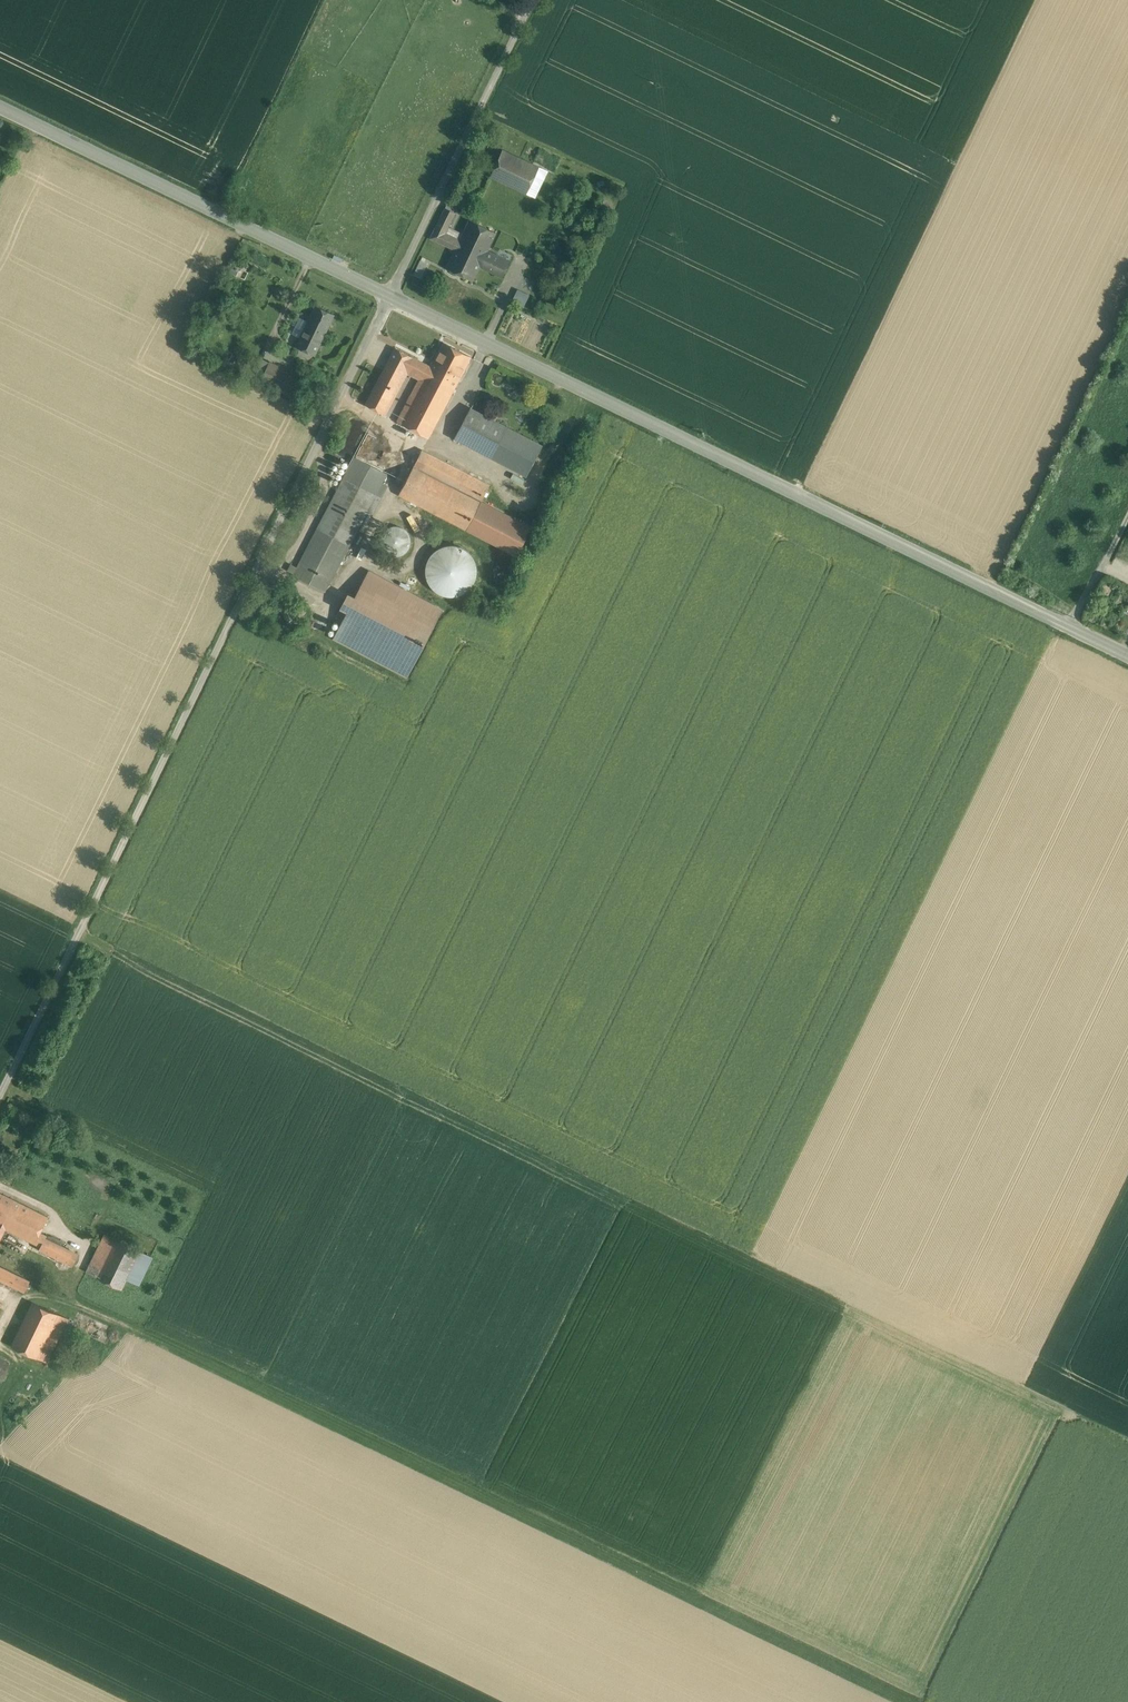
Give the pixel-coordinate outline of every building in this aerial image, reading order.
[(547,170),(503,149),(490,176),(534,197),(547,170)] [(445,208),(455,212),(461,200),(451,195),(445,208)] [(445,208),(430,238),(455,249),(460,239),(445,232),(455,212),(445,208)] [(496,232),(469,219),(461,237),(487,250),(496,232)] [(487,250),(461,237),(460,239),(455,249),(447,268),(473,280),(480,266),(502,277),(509,260),(497,254),(487,250)] [(497,254),(509,260),(513,254),(500,248),(497,254)] [(414,274),(422,277),(428,262),(420,259),(414,274)] [(423,275),(434,280),(439,269),(428,264),(423,275)] [(300,337),(296,346),(315,355),(334,314),(315,305),(307,321),(300,337)] [(300,337),(307,321),(301,317),(293,334),(300,337)] [(471,356),(443,342),(430,366),(427,364),(423,371),(454,388),(471,356)] [(427,364),(395,347),(388,359),(420,376),(423,371),(427,364)] [(420,376),(388,359),(365,404),(386,415),(407,373),(419,379),(420,376)] [(304,378),(270,361),(260,381),(294,398),(304,378)] [(454,388),(423,371),(420,376),(419,379),(397,421),(428,437),(454,388)] [(507,427),(471,408),(455,438),(491,456),(507,427)] [(541,445),(507,427),(491,456),(526,474),(541,445)] [(489,484),(422,449),(399,494),(466,529),(481,500),(489,484)] [(355,458),(294,574),(325,590),(366,511),(372,514),(381,497),(375,495),(386,474),(355,458)] [(531,526),(481,500),(466,529),(515,555),(531,526)] [(391,529),(401,553),(413,548),(404,524),(391,529)] [(454,545),(445,546),(436,550),(429,557),(426,567),(426,577),(431,586),(438,592),(448,595),(458,595),(467,590),(473,583),(476,574),(476,564),(471,555),(464,548),(454,545)] [(369,572),(354,599),(348,595),(342,606),(348,610),(334,636),(408,675),(442,610),(369,572)] [(0,1193),(0,1222),(11,1198),(0,1193)] [(11,1198),(0,1222),(0,1226),(7,1229),(36,1243),(41,1232),(48,1216),(11,1198)] [(79,1252),(46,1237),(47,1235),(41,1232),(36,1243),(41,1245),(39,1249),(72,1265),(79,1252)] [(104,1233),(86,1271),(98,1277),(116,1239),(104,1233)] [(140,1251),(116,1239),(98,1277),(122,1288),(127,1278),(140,1251)] [(140,1251),(127,1278),(138,1283),(151,1256),(140,1251)] [(25,1291),(30,1280),(0,1266),(0,1280),(25,1291)] [(68,1319),(32,1301),(11,1345),(47,1363),(61,1335),(68,1319)] [(68,1319),(61,1335),(67,1338),(75,1322),(68,1319)] [(0,1369),(0,1380),(2,1380),(10,1363),(4,1360),(0,1369)]
